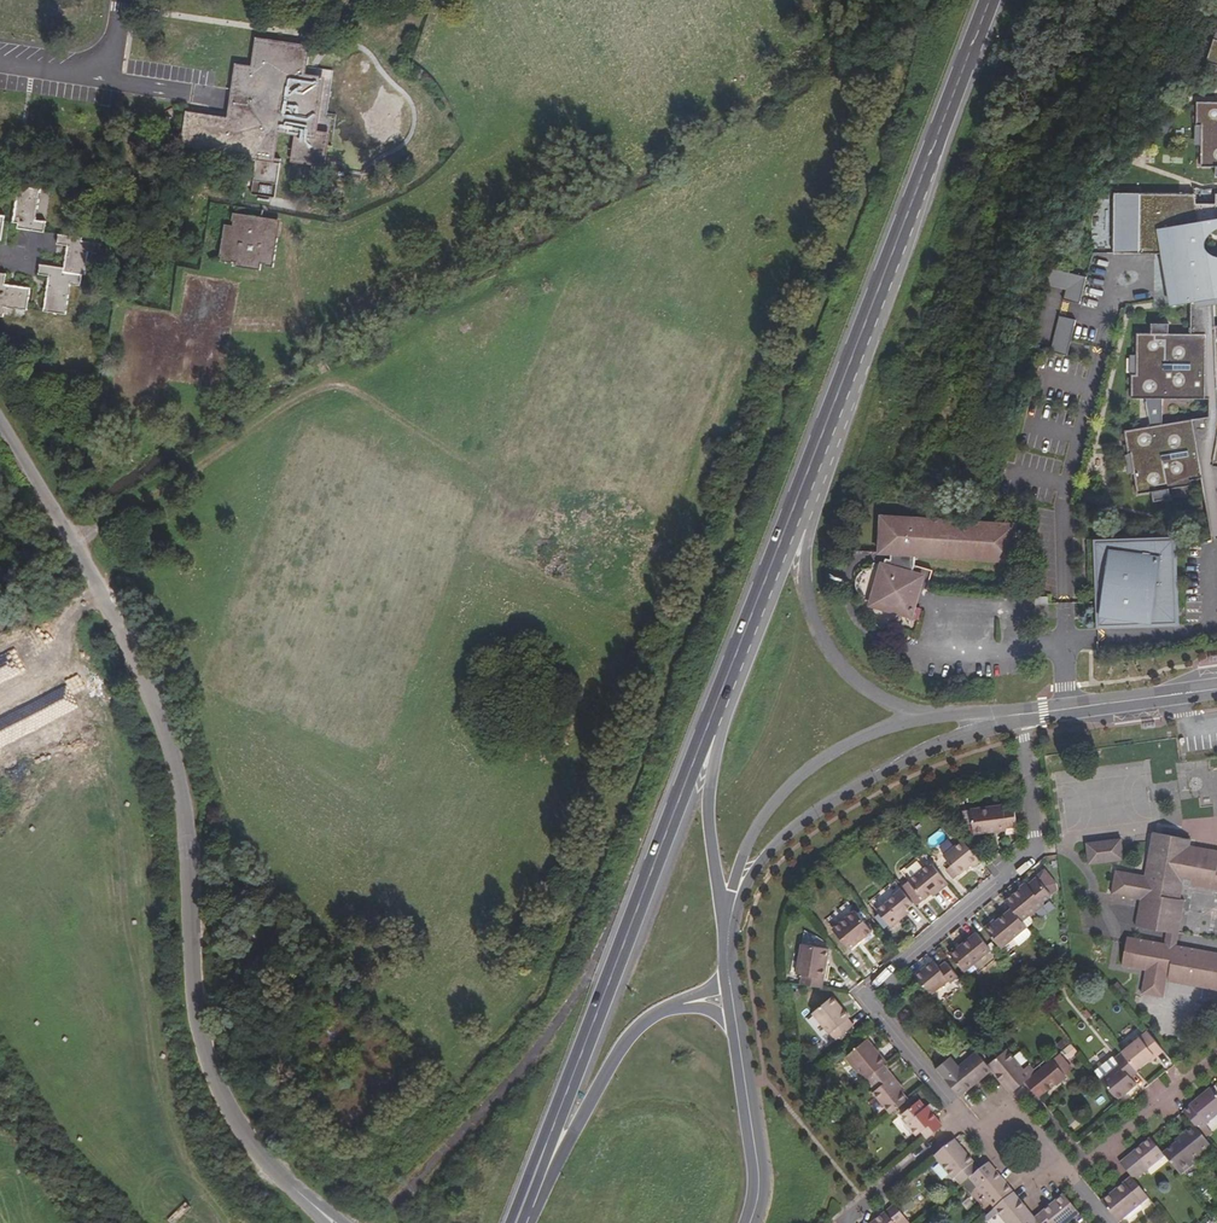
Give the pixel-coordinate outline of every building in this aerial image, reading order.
[(315,48),(260,38),(256,67),(236,64),(228,120),(187,114),(182,149),(254,159),(248,202),(275,206),(281,164),(275,163),(279,131),(294,133),(289,167),(323,172),(328,138),(316,136),(324,80),(310,78),(312,65),(315,48)] [(1214,40),(1206,62),(1216,65),(1216,41),(1214,40)] [(1197,102),(1196,126),(1202,126),(1202,146),(1201,167),(1216,168),(1216,177),(1216,102),(1197,102)] [(43,187),(17,185),(12,225),(18,226),(15,250),(26,251),(29,234),(46,236),(48,221),(39,219),(43,187)] [(1216,194),(1216,205),(1196,204),(1195,194),(1114,193),(1113,253),(1178,254),(1178,278),(1167,280),(1172,305),(1191,302),(1214,298),(1216,298),(1216,194)] [(273,216),(229,210),(227,219),(222,218),(216,257),(229,259),(228,264),(256,268),(257,265),(270,267),(275,236),(271,235),(273,216)] [(80,237),(54,235),(53,246),(62,247),(59,268),(39,265),(37,277),(46,278),(42,312),(66,315),(70,285),(76,286),(78,276),(83,277),(86,253),(95,254),(96,243),(79,241),(80,237)] [(1067,287),(1071,273),(1051,268),(1050,272),(1047,282),(1067,287)] [(0,271),(0,314),(5,314),(6,306),(24,309),(28,286),(2,282),(4,271),(0,271)] [(1087,277),(1071,273),(1067,287),(1064,300),(1080,304),(1087,277)] [(1214,298),(1191,302),(1191,334),(1215,325),(1214,298)] [(1076,320),(1059,316),(1057,333),(1074,337),(1076,320)] [(1215,325),(1191,334),(1169,334),(1169,324),(1152,324),(1152,334),(1137,334),(1137,355),(1136,375),(1132,375),(1131,399),(1146,399),(1151,426),(1125,431),(1129,454),(1131,454),(1134,473),(1138,494),(1153,492),(1154,501),(1171,499),(1169,489),(1192,485),(1191,481),(1202,479),(1199,460),(1214,457),(1212,466),(1216,467),(1216,325),(1215,325)] [(1134,473),(1131,454),(1129,454),(1125,455),(1128,474),(1134,473)] [(1013,562),(1016,523),(880,515),(878,554),(892,555),(892,556),(892,558),(891,560),(886,559),(885,563),(881,562),(868,606),(912,619),(925,574),(913,571),(914,566),(915,556),(1013,562)] [(1177,537),(1094,539),(1097,629),(1179,626),(1177,537)] [(1101,616),(1150,623),(1150,607),(1174,607),(1173,559),(1166,560),(1166,549),(1159,549),(1158,542),(1111,544),(1101,616)] [(1048,596),(1035,597),(1036,604),(1049,604),(1048,596)] [(0,659),(0,687),(42,667),(35,652),(43,648),(39,640),(0,659)] [(84,710),(73,687),(0,724),(0,752),(84,710)] [(1017,826),(1015,806),(1004,807),(1004,805),(970,809),(972,824),(974,834),(1007,830),(1007,828),(1017,826)] [(972,824),(970,809),(963,810),(965,825),(972,824)] [(926,839),(932,848),(948,839),(942,829),(926,839)] [(1127,936),(1122,966),(1146,970),(1168,974),(1167,981),(1216,990),(1216,953),(1177,945),(1185,900),(1180,900),(1183,884),(1216,890),(1216,850),(1190,845),(1185,844),(1186,839),(1152,832),(1144,875),(1115,870),(1111,894),(1140,900),(1135,926),(1167,932),(1164,943),(1127,936)] [(973,867),(981,861),(963,839),(943,856),(951,865),(959,875),(965,869),(971,865),(973,867)] [(1124,860),(1121,839),(1086,843),(1088,864),(1124,860)] [(940,890),(949,883),(931,861),(908,881),(909,882),(923,899),(924,900),(931,894),(938,888),(940,890)] [(959,875),(951,865),(945,870),(953,879),(959,875)] [(1058,892),(1056,883),(1044,870),(1036,877),(1038,878),(1051,894),(1058,892)] [(1045,905),(1043,903),(1052,896),(1051,894),(1038,878),(1023,890),(1021,888),(1005,901),(1012,909),(1027,927),(1034,921),(1030,917),(1045,905)] [(923,899),(909,882),(901,888),(913,903),(915,905),(923,899)] [(898,915),(904,910),(913,903),(901,888),(893,895),(894,896),(876,910),(890,927),(901,919),(898,915)] [(1025,929),(1027,927),(1012,909),(997,921),(993,924),(991,923),(985,929),(1001,948),(1015,937),(1025,929)] [(872,931),(855,910),(832,929),(849,950),(872,931)] [(901,919),(907,914),(905,911),(904,910),(898,915),(901,919)] [(1022,945),(1031,937),(1025,929),(1015,937),(1022,945)] [(964,972),(991,950),(976,932),(950,955),(964,972)] [(822,988),(829,948),(802,943),(796,973),(803,974),(801,984),(822,988)] [(931,995),(949,981),(951,983),(958,977),(948,964),(941,969),(934,960),(915,976),(919,981),(931,995)] [(1167,981),(1168,974),(1146,970),(1142,994),(1164,998),(1167,981)] [(842,1008),(832,996),(830,998),(840,1010),(842,1008)] [(854,1026),(848,1019),(850,1017),(842,1008),(840,1010),(830,998),(812,1012),(830,1034),(830,1033),(836,1040),(854,1026)] [(813,1014),(806,1019),(819,1036),(826,1031),(813,1014)] [(1156,1057),(1164,1050),(1148,1031),(1122,1052),(1122,1053),(1137,1070),(1148,1061),(1155,1055),(1156,1057)] [(887,1063),(874,1047),(873,1048),(866,1040),(846,1057),(865,1081),(868,1079),(884,1065),(887,1063)] [(1065,1049),(1072,1057),(1078,1051),(1072,1043),(1065,1049)] [(1025,1082),(1036,1073),(1029,1064),(1023,1069),(1007,1049),(988,1065),(992,1070),(1012,1093),(1025,1082)] [(960,1097),(992,1070),(988,1065),(977,1051),(952,1072),(945,1063),(937,1069),(960,1097)] [(1072,1069),(1060,1053),(1053,1059),(1065,1074),(1072,1069)] [(1118,1100),(1137,1084),(1132,1078),(1138,1072),(1137,1070),(1122,1053),(1115,1059),(1119,1065),(1102,1079),(1118,1100)] [(1038,1098),(1066,1075),(1065,1074),(1053,1059),(1036,1073),(1025,1082),(1038,1098)] [(902,1091),(891,1077),(893,1075),(884,1065),(868,1079),(876,1089),(873,1092),(891,1114),(909,1100),(902,1091)] [(904,1089),(893,1075),(891,1077),(902,1091),(904,1089)] [(1216,1115),(1216,1094),(1212,1088),(1183,1112),(1195,1126),(1206,1139),(1213,1134),(1205,1125),(1216,1115)] [(943,1126),(935,1117),(932,1113),(931,1114),(919,1099),(901,1114),(908,1122),(906,1123),(917,1135),(922,1131),(927,1139),(943,1126)] [(1193,1162),(1212,1147),(1206,1139),(1195,1126),(1175,1141),(1177,1143),(1163,1154),(1165,1156),(1180,1175),(1194,1164),(1193,1162)] [(1135,1181),(1165,1156),(1163,1154),(1150,1138),(1120,1163),(1132,1178),(1135,1181)] [(980,1170),(954,1139),(934,1157),(953,1180),(955,1178),(961,1186),(970,1178),(980,1170)] [(1013,1192),(989,1163),(980,1170),(970,1178),(994,1208),(1013,1192)] [(1118,1222),(1149,1198),(1135,1181),(1132,1178),(1102,1203),(1118,1222)] [(1204,1194),(1213,1206),(1216,1202),(1216,1199),(1209,1190),(1204,1194)] [(1038,1222),(1034,1218),(1013,1192),(994,1208),(994,1209),(1006,1222),(1038,1222)] [(1063,1194),(1034,1218),(1038,1222),(1067,1222),(1079,1213),(1063,1194)] [(894,1205),(872,1222),(910,1222),(894,1205)]
